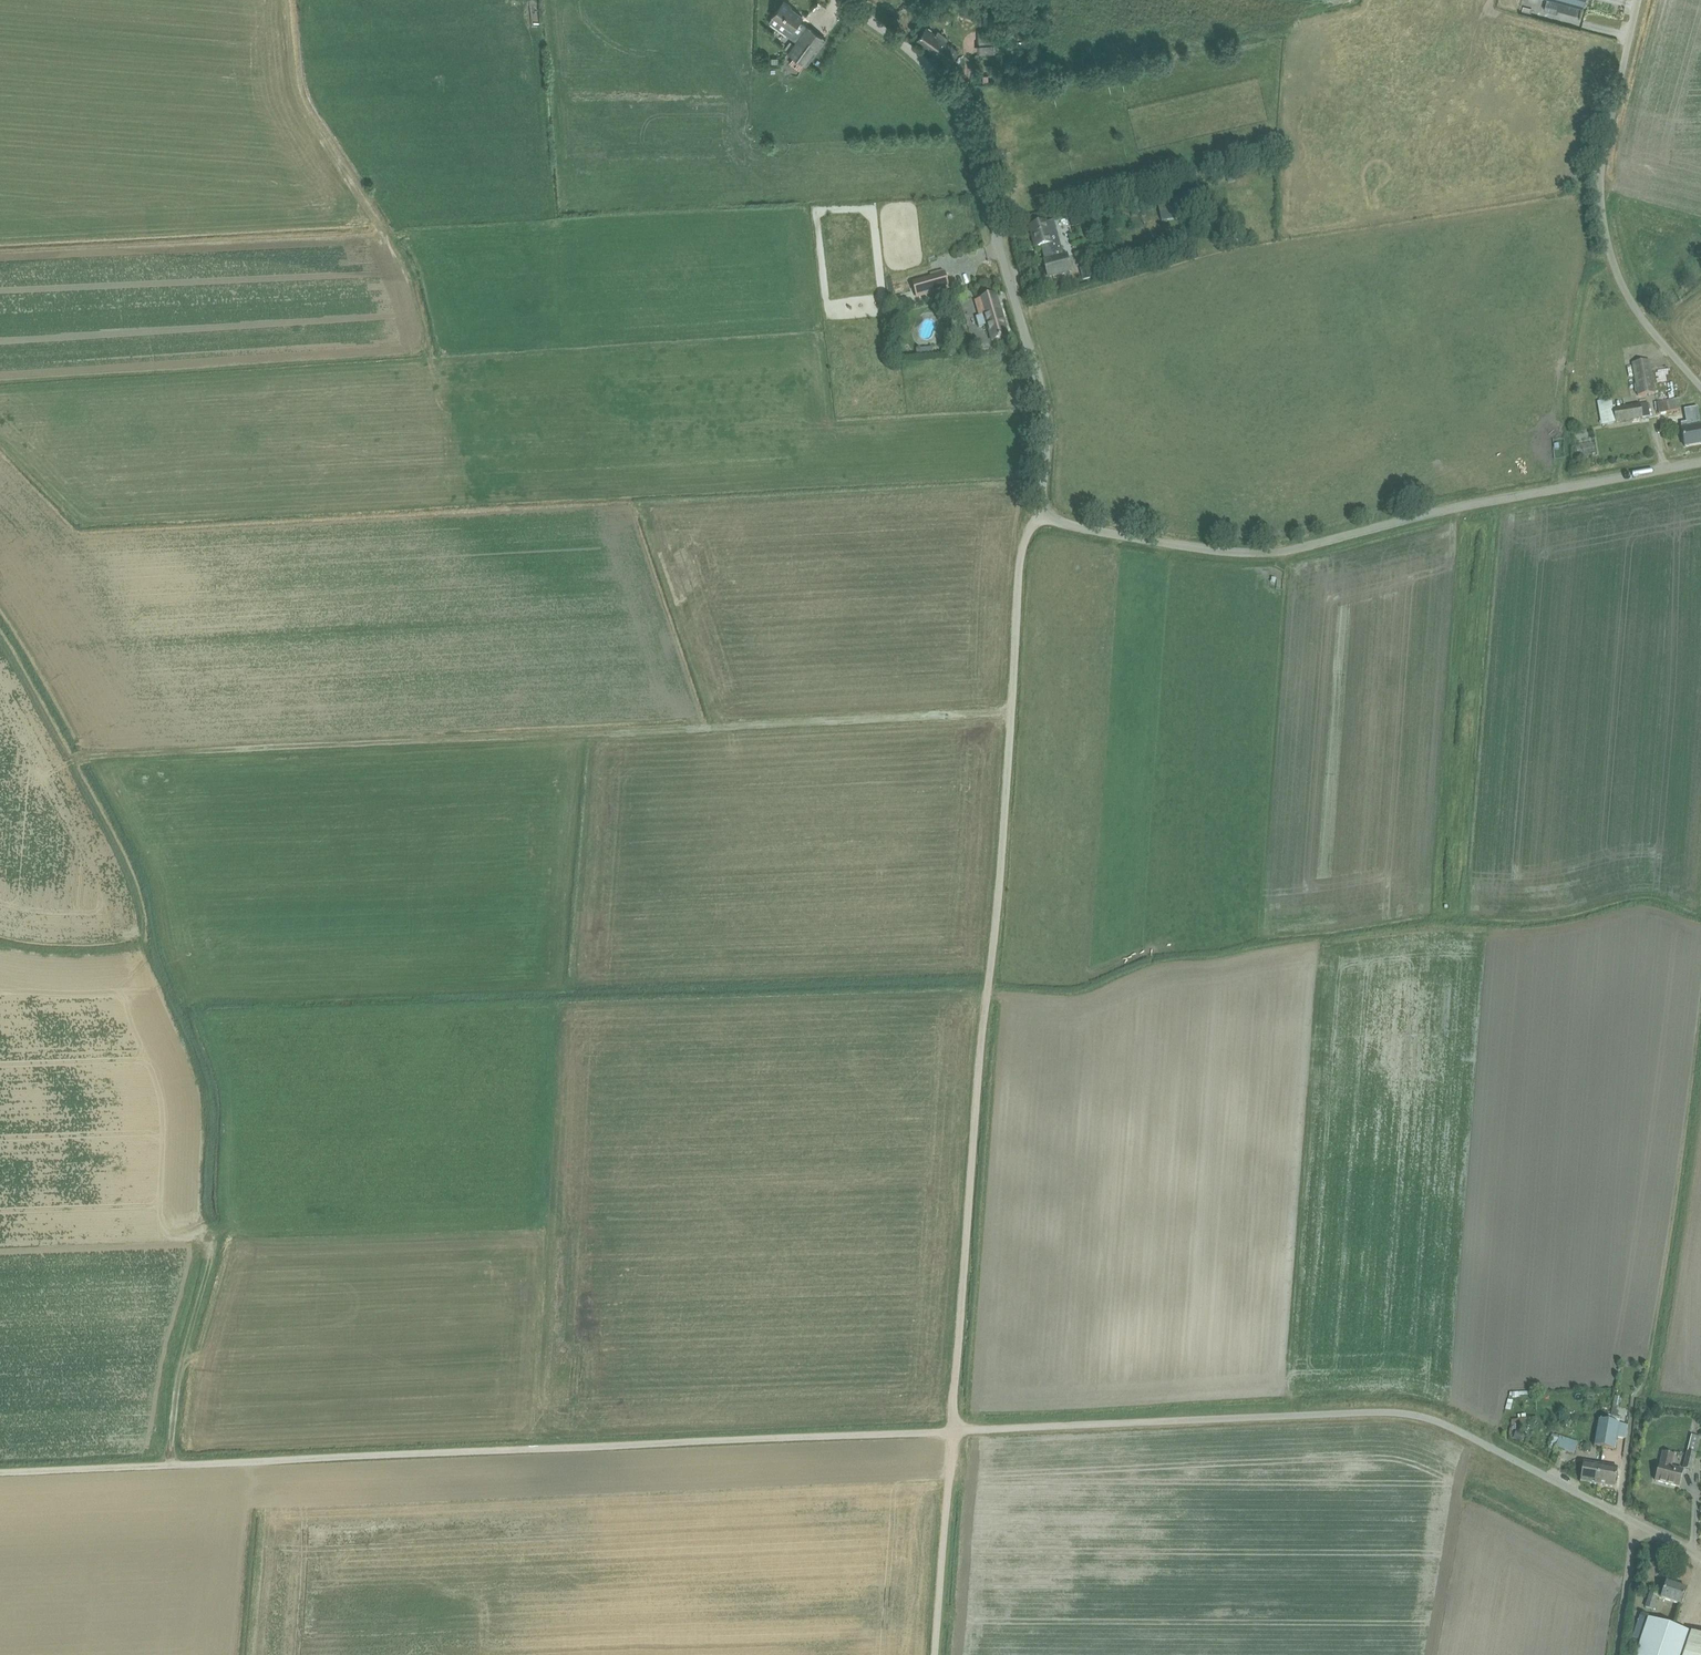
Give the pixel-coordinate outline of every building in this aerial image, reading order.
[(784,49),(788,52),(807,66),(820,48),(826,39),(808,26),(800,20),(803,16),(791,7),(792,6),(784,1),(769,21),(797,41),(795,44),(790,41),(784,49)] [(919,25),(915,30),(919,33),(923,28),(919,25)] [(917,40),(949,64),(959,51),(927,27),(917,40)] [(979,31),(979,51),(994,52),(994,32),(979,31)] [(1135,185),(1156,179),(1154,172),(1141,175),(1139,168),(1131,170),(1135,185)] [(1233,174),(1226,176),(1228,184),(1236,182),(1233,174)] [(1162,222),(1183,217),(1177,190),(1156,195),(1162,222)] [(1045,262),(1047,262),(1056,259),(1052,244),(1059,242),(1054,222),(1047,224),(1031,228),(1037,248),(1041,247),(1045,262)] [(1067,256),(1056,259),(1047,262),(1051,277),(1071,271),(1067,256)] [(1080,270),(1083,280),(1090,278),(1087,267),(1080,270)] [(946,276),(914,285),(917,298),(949,288),(946,276)] [(1004,321),(997,295),(975,302),(980,317),(976,317),(979,328),(988,325),(993,343),(998,341),(1009,338),(1005,326),(1005,327),(1003,321),(1004,321)] [(1638,396),(1643,396),(1655,393),(1650,361),(1632,364),(1638,396)] [(1654,370),(1655,383),(1670,382),(1669,369),(1654,370)] [(1681,410),(1679,399),(1656,403),(1658,414),(1681,410)] [(1615,424),(1613,410),(1611,400),(1598,402),(1603,426),(1615,424)] [(1648,404),(1640,405),(1643,419),(1650,417),(1648,404)] [(1681,425),(1685,447),(1700,444),(1700,428),(1698,414),(1686,416),(1688,424),(1681,425)] [(1603,1448),(1608,1423),(1599,1421),(1594,1446),(1603,1448)] [(1608,1423),(1603,1448),(1614,1450),(1617,1437),(1625,1439),(1627,1426),(1608,1423)] [(1516,1433),(1513,1439),(1520,1442),(1523,1435),(1516,1433)] [(1685,1463),(1683,1469),(1692,1471),(1697,1455),(1695,1454),(1699,1438),(1691,1436),(1685,1463)] [(1560,1437),(1557,1446),(1556,1449),(1573,1455),(1578,1443),(1560,1437)] [(1679,1488),(1681,1477),(1683,1471),(1672,1468),(1675,1456),(1663,1453),(1660,1466),(1655,1482),(1679,1488)] [(1597,1485),(1600,1465),(1584,1463),(1580,1482),(1597,1485)] [(1618,1468),(1600,1465),(1597,1485),(1615,1488),(1618,1468)] [(1652,1590),(1646,1608),(1653,1610),(1657,1598),(1681,1606),(1687,1590),(1667,1583),(1663,1594),(1652,1590)] [(1700,1636),(1640,1616),(1633,1638),(1641,1641),(1636,1654),(1700,1654),(1700,1636)]
